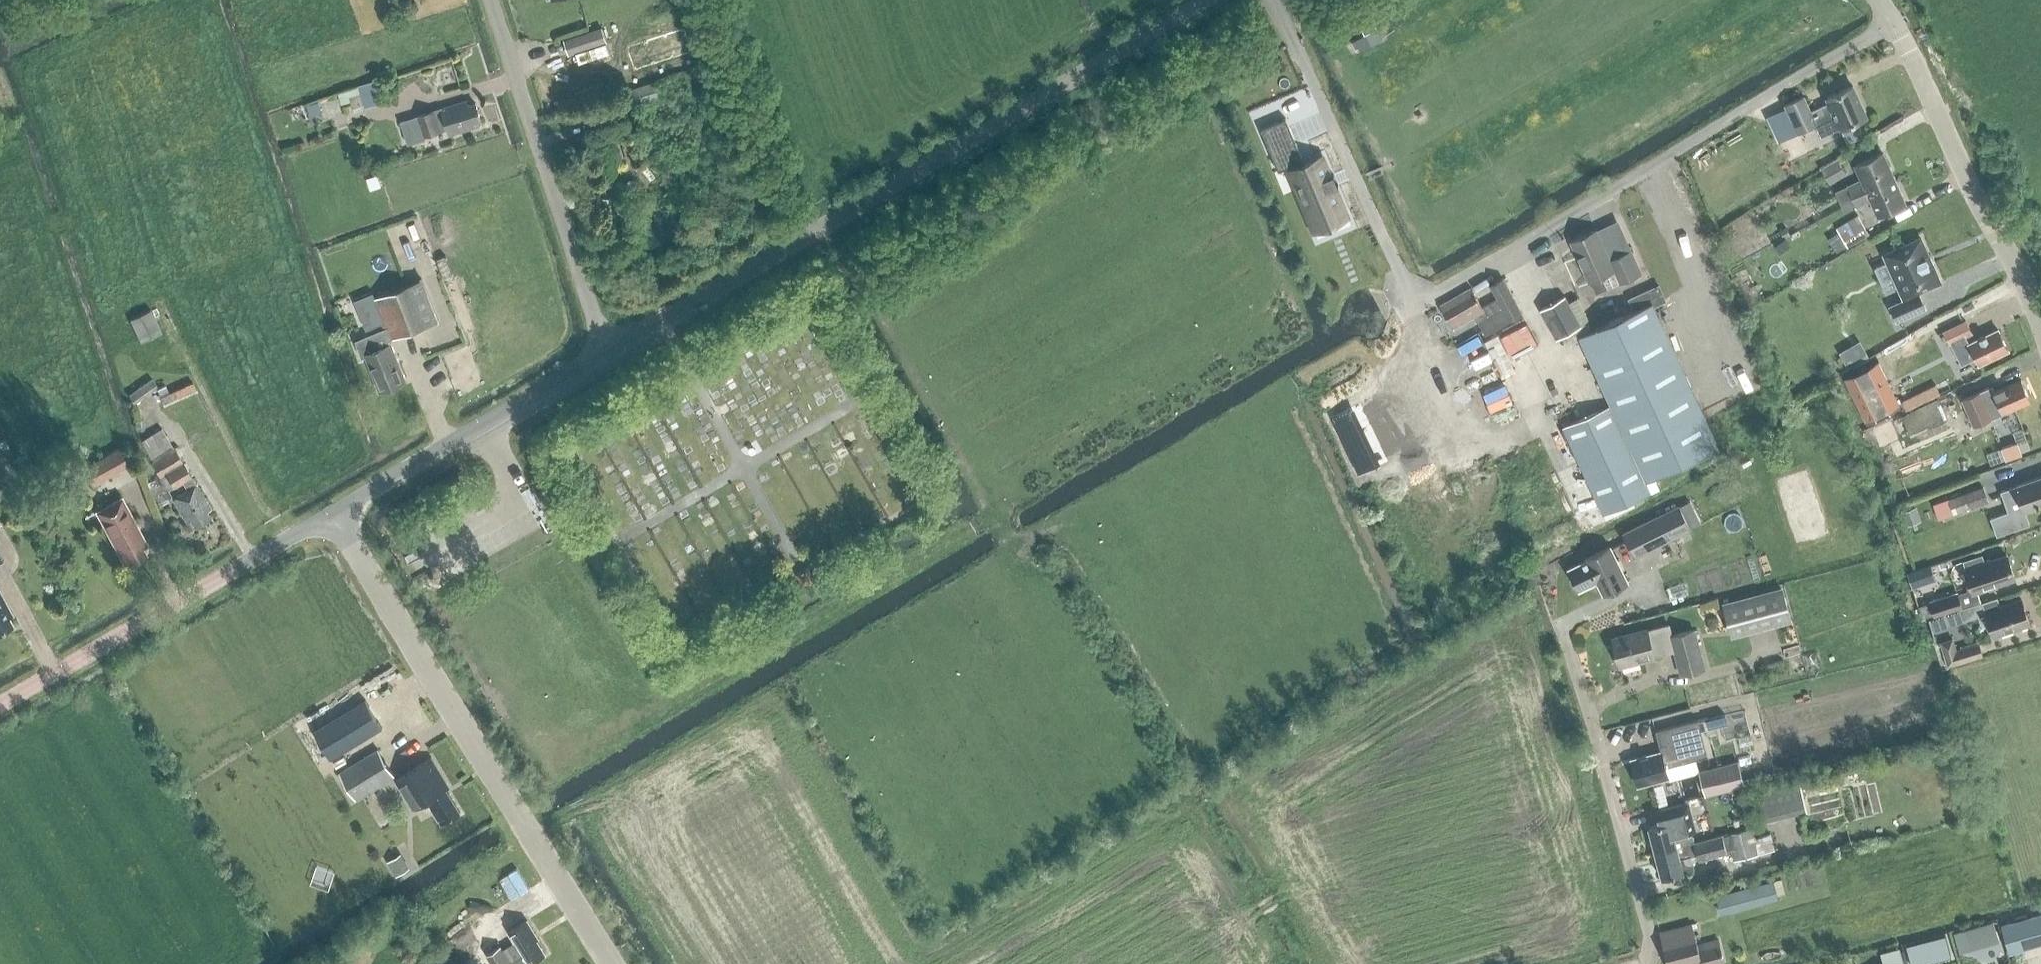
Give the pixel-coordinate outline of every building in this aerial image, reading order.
[(569,55),(607,42),(602,28),(564,40),(569,55)] [(688,51),(657,61),(662,77),(693,67),(688,51)] [(342,104),(350,101),(354,112),(387,101),(380,79),(358,86),(338,93),(342,104)] [(622,94),(627,109),(659,98),(654,84),(622,94)] [(1829,103),(1810,112),(1804,97),(1784,105),(1796,134),(1835,117),(1840,128),(1866,117),(1852,86),(1826,98),(1829,103)] [(468,106),(467,101),(400,122),(408,145),(426,138),(425,136),(442,131),(448,129),(450,136),(475,128),(474,124),(481,122),(475,103),(468,106)] [(1309,220),(1343,206),(1335,187),(1338,186),(1338,184),(1334,186),(1330,177),(1334,176),(1334,174),(1330,176),(1322,157),(1305,164),(1286,118),(1261,129),(1278,171),(1287,168),(1309,220)] [(631,144),(623,147),(627,163),(636,160),(631,144)] [(1904,205),(1882,156),(1854,169),(1861,184),(1847,190),(1846,188),(1835,194),(1844,214),(1855,208),(1856,210),(1870,203),(1876,217),(1904,205)] [(1836,229),(1840,235),(1847,248),(1869,234),(1857,215),(1836,229)] [(1610,261),(1596,230),(1570,242),(1589,282),(1590,282),(1596,294),(1607,288),(1602,276),(1613,271),(1619,283),(1642,273),(1632,250),(1610,261)] [(1940,284),(1920,241),(1884,257),(1904,302),(1890,308),(1897,323),(1925,310),(1918,294),(1940,284)] [(1439,306),(1452,329),(1475,316),(1478,321),(1477,322),(1485,335),(1523,313),(1502,278),(1490,285),(1497,298),(1482,307),(1471,288),(1439,306)] [(372,300),(383,328),(355,339),(361,356),(362,355),(377,393),(404,383),(389,342),(437,323),(421,281),(372,300)] [(1555,340),(1579,327),(1563,298),(1539,311),(1555,340)] [(1563,471),(1579,463),(1602,515),(1649,494),(1644,483),(1718,450),(1652,304),(1578,337),(1610,407),(1563,428),(1547,435),(1563,471)] [(130,321),(157,377),(178,367),(151,311),(130,321)] [(1974,359),(1977,365),(2007,350),(1997,330),(1969,344),(1965,336),(1971,334),(1965,322),(1943,333),(1949,345),(1951,344),(1962,365),(1974,359)] [(1486,337),(1498,374),(1515,369),(1510,354),(1537,346),(1530,323),(1486,337)] [(1839,350),(1849,368),(1870,357),(1861,339),(1839,350)] [(1877,362),(1878,362),(1878,361),(1844,378),(1844,379),(1845,378),(1867,422),(1865,422),(1866,423),(1900,406),(1899,406),(1877,362)] [(128,396),(133,403),(157,386),(152,379),(128,396)] [(2020,380),(1992,392),(1990,387),(1961,400),(1973,426),(1991,418),(1987,410),(1997,405),(2001,414),(2029,401),(2020,380)] [(157,389),(164,406),(197,391),(193,382),(169,393),(166,385),(157,389)] [(1905,424),(1895,429),(1899,438),(1909,433),(1910,437),(1947,420),(1938,401),(1902,419),(1905,424)] [(143,419),(134,420),(135,431),(144,430),(143,419)] [(172,499),(185,521),(189,519),(193,525),(209,516),(206,510),(210,507),(196,484),(194,485),(162,430),(142,442),(153,461),(150,462),(160,478),(152,483),(161,498),(168,493),(171,499),(172,499)] [(2017,443),(2001,449),(2005,461),(2022,455),(2017,443)] [(84,468),(93,485),(128,467),(120,450),(84,468)] [(2040,506),(2040,477),(1999,492),(2007,513),(1990,518),(1996,536),(2029,525),(2025,511),(2040,506)] [(1983,486),(1947,499),(1952,515),(1989,501),(1983,486)] [(94,512),(124,565),(145,553),(142,547),(146,545),(120,498),(94,512)] [(1947,499),(1932,505),(1937,520),(1952,515),(1947,499)] [(1623,533),(1635,558),(1691,530),(1691,528),(1701,523),(1690,501),(1680,507),(1679,505),(1623,533)] [(1597,583),(1603,595),(1627,583),(1609,547),(1585,559),(1586,562),(1568,571),(1579,592),(1597,583)] [(1965,568),(1972,592),(2013,579),(2006,556),(1965,568)] [(1927,566),(1908,573),(1913,588),(1932,582),(1927,566)] [(796,575),(803,587),(815,579),(808,568),(796,575)] [(1722,603),(1731,637),(1791,621),(1782,587),(1722,603)] [(13,625),(9,617),(12,615),(0,592),(0,632),(13,625)] [(1928,601),(1933,616),(1959,608),(1954,593),(1928,601)] [(1988,624),(1991,636),(2028,625),(2020,600),(1984,611),(1982,603),(1948,613),(1952,625),(1977,618),(1979,624),(1982,626),(1988,624)] [(1675,651),(1681,675),(1704,669),(1694,630),(1672,636),(1669,626),(1646,632),(1646,631),(1611,640),(1618,667),(1653,658),(1653,657),(1675,651)] [(1983,655),(1979,644),(1956,651),(1953,639),(1940,643),(1947,666),(1983,655)] [(330,759),(382,728),(365,700),(313,731),(330,759)] [(1725,715),(1717,717),(1719,727),(1728,724),(1725,715)] [(1630,760),(1637,786),(1668,778),(1665,768),(1678,765),(1674,750),(1673,750),(1672,747),(1684,744),(1683,738),(1707,732),(1704,720),(1656,732),(1661,752),(1630,760)] [(353,786),(357,793),(371,785),(391,772),(378,750),(344,771),(353,786)] [(431,758),(395,780),(413,810),(428,801),(442,825),(460,814),(446,790),(449,788),(431,758)] [(1699,772),(1705,796),(1744,785),(1738,761),(1699,772)] [(1758,795),(1766,824),(1807,813),(1800,784),(1758,795)] [(1655,811),(1658,824),(1647,827),(1654,853),(1694,843),(1691,831),(1696,830),(1689,802),(1655,811)] [(1722,863),(1757,854),(1775,849),(1770,834),(1753,839),(1750,829),(1711,839),(1694,843),(1654,853),(1661,878),(1693,870),(1691,862),(1720,854),(1722,863)] [(400,854),(387,863),(396,876),(409,868),(400,854)] [(1772,878),(1715,893),(1720,913),(1778,898),(1772,878)] [(544,955),(536,941),(538,939),(526,921),(508,933),(515,943),(502,951),(468,895),(427,921),(454,963),(509,963),(524,954),(530,963),(544,955)] [(1999,922),(2006,949),(2040,939),(2040,910),(1999,922)] [(1996,922),(1954,930),(1958,949),(1999,941),(1996,922)] [(1668,963),(1715,963),(1723,962),(1717,940),(1696,946),(1690,925),(1660,933),(1668,963)] [(1933,940),(1921,943),(1924,956),(1936,953),(1933,940)] [(1961,950),(1963,963),(2005,963),(2001,942),(1961,950)]
